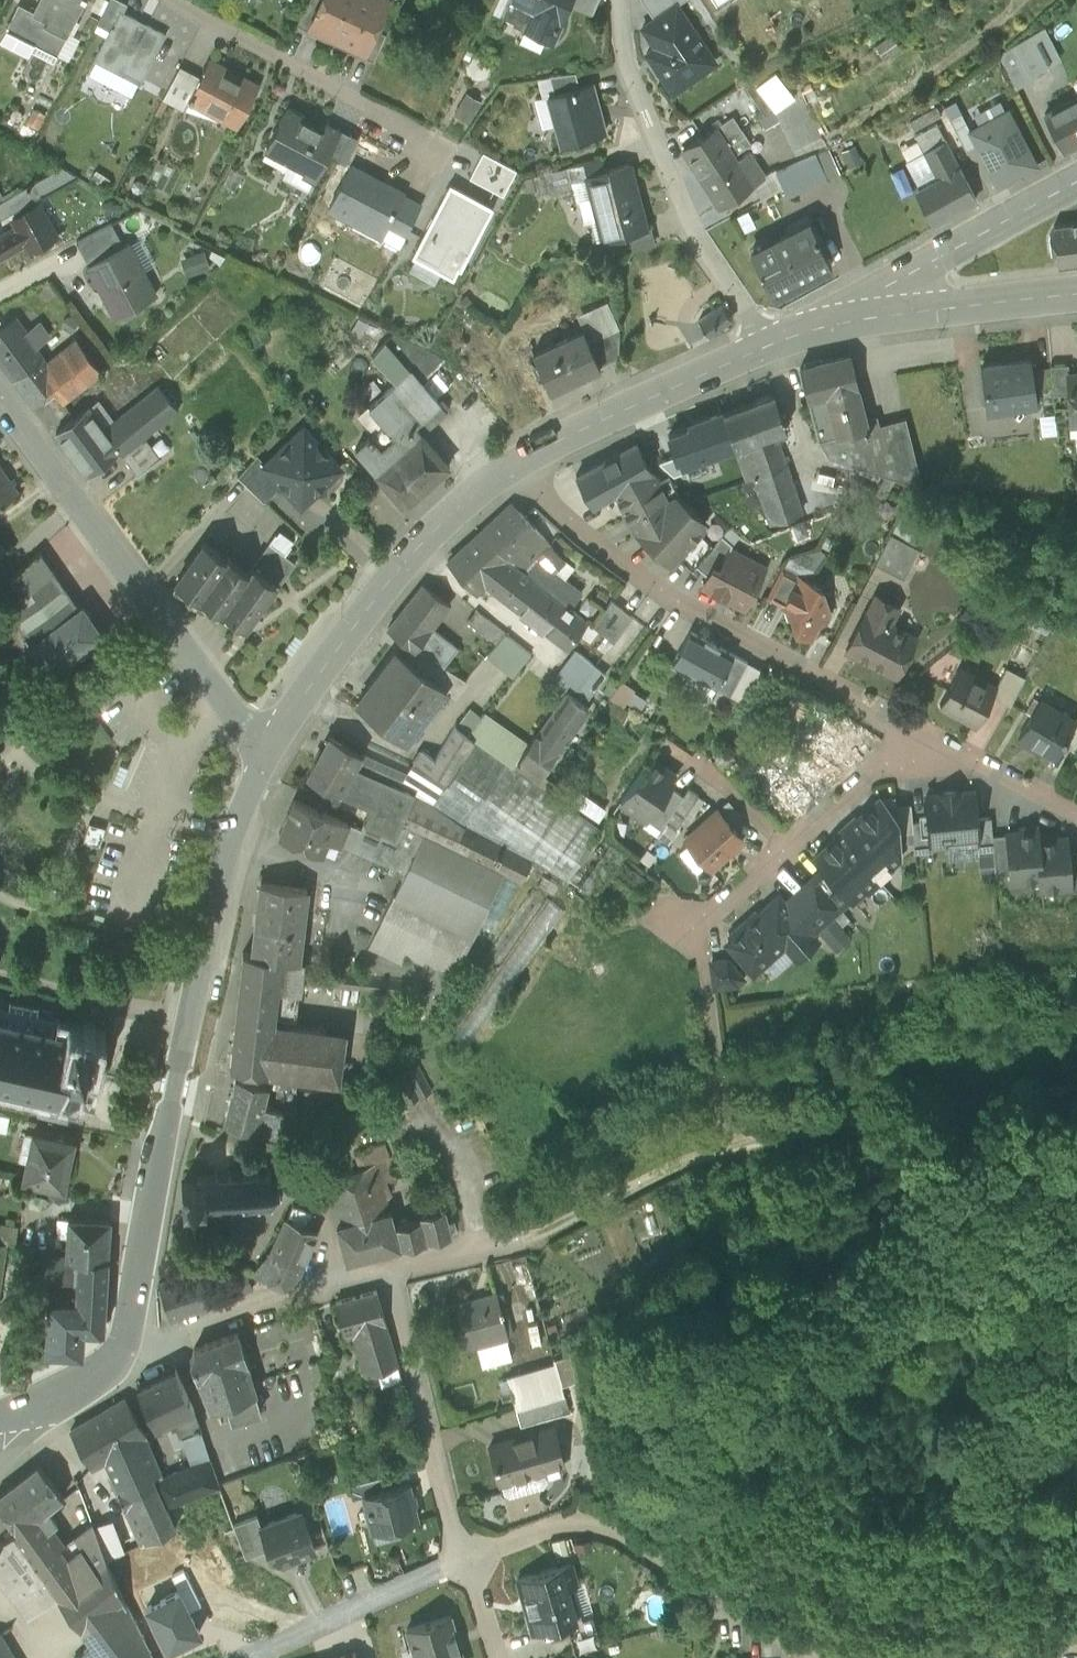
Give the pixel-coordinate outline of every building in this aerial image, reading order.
[(32,9),(18,1),(6,25),(0,36),(0,37),(28,52),(34,40),(56,52),(84,0),(37,0),(32,9)] [(98,20),(111,27),(119,10),(121,11),(125,3),(120,0),(108,0),(98,20)] [(295,23),(308,29),(311,23),(309,22),(319,0),(305,0),(295,23)] [(309,22),(311,23),(308,29),(360,54),(363,47),(365,48),(374,28),(387,0),(319,0),(309,22)] [(503,15),(551,36),(567,0),(510,0),(503,15)] [(648,52),(672,90),(714,61),(675,2),(641,25),(657,46),(648,52)] [(121,11),(119,10),(111,27),(95,57),(112,66),(116,59),(125,64),(123,68),(141,76),(163,33),(121,11)] [(386,34),(374,28),(365,48),(363,47),(360,54),(374,60),(386,34)] [(869,45),(876,55),(896,44),(890,33),(869,45)] [(1029,38),(999,55),(1015,87),(1046,69),(1029,38)] [(227,67),(208,58),(199,74),(190,92),(191,93),(222,110),(220,114),(237,124),(258,84),(241,75),(240,77),(225,70),(227,67)] [(199,74),(179,64),(162,96),(184,107),(191,93),(190,92),(199,74)] [(575,70),(549,73),(553,91),(578,85),(575,70)] [(777,109),(795,93),(774,70),(756,86),(775,107),(777,109)] [(578,85),(553,91),(561,121),(555,122),(560,142),(604,130),(591,81),(578,85)] [(461,97),(453,113),(469,122),(478,107),(461,97)] [(820,135),(803,97),(777,109),(780,116),(794,147),(820,135)] [(1045,114),(1064,151),(1076,145),(1076,97),(1045,114)] [(287,105),(266,145),(291,158),(288,164),(288,163),(282,174),(307,188),(326,152),(313,145),(324,124),(287,105)] [(777,109),(775,107),(757,118),(763,127),(780,116),(777,109)] [(909,121),(914,130),(940,117),(935,107),(909,121)] [(1008,110),(971,130),(999,183),(1035,163),(1008,110)] [(732,115),(682,148),(697,170),(714,158),(718,165),(734,155),(734,154),(751,143),(732,115)] [(351,133),(326,120),(324,124),(313,145),(326,152),(338,158),(351,133)] [(936,124),(915,135),(924,151),(945,140),(936,124)] [(945,140),(924,151),(938,177),(959,166),(945,140)] [(500,191),(513,164),(477,147),(464,174),(500,191)] [(830,148),(816,153),(827,178),(841,171),(830,148)] [(737,159),(734,155),(718,165),(714,158),(697,170),(720,206),(753,184),(766,176),(749,150),(737,159)] [(924,151),(906,161),(920,187),(938,177),(924,151)] [(816,153),(775,171),(782,186),(786,196),(827,178),(816,153)] [(600,156),(567,165),(570,179),(587,175),(586,174),(603,170),(600,156)] [(603,170),(586,174),(587,175),(592,195),(578,198),(584,219),(597,216),(603,237),(628,230),(645,226),(629,163),(603,170)] [(402,192),(352,165),(330,206),(363,223),(366,217),(384,226),(385,224),(401,194),(402,192)] [(567,165),(545,171),(549,190),(571,185),(570,179),(567,165)] [(920,187),(915,189),(931,221),(975,198),(959,166),(938,177),(920,187)] [(61,167),(34,182),(41,195),(49,191),(50,191),(76,176),(61,167)] [(545,171),(533,174),(538,193),(549,190),(545,171)] [(782,186),(775,171),(766,176),(753,184),(762,198),(782,186)] [(494,203),(450,180),(432,213),(432,214),(476,237),(494,203)] [(0,200),(0,218),(41,195),(34,182),(4,198),(0,200)] [(419,204),(401,194),(385,224),(403,234),(407,226),(419,204)] [(12,217),(16,225),(0,234),(0,255),(16,247),(26,242),(30,249),(55,235),(38,203),(12,217)] [(419,204),(407,226),(419,232),(431,212),(432,213),(433,212),(419,204)] [(809,220),(750,249),(771,293),(831,264),(809,220)] [(1072,222),(1054,224),(1054,225),(1049,234),(1055,237),(1057,250),(1052,254),(1058,263),(1076,260),(1076,221),(1072,222)] [(112,224),(76,243),(86,261),(121,243),(112,224)] [(645,226),(628,230),(632,245),(654,240),(650,225),(645,226)] [(123,247),(88,265),(115,315),(154,294),(141,268),(136,271),(123,247)] [(182,273),(205,266),(201,252),(178,258),(182,273)] [(215,292),(148,353),(172,379),(239,319),(215,292)] [(588,339),(619,326),(608,301),(577,314),(583,329),(588,339)] [(721,302),(697,319),(707,333),(731,317),(731,310),(727,304),(721,302)] [(38,309),(19,324),(33,342),(52,327),(38,309)] [(15,318),(0,330),(0,356),(16,377),(43,356),(33,342),(19,324),(15,318)] [(599,364),(618,355),(619,326),(588,339),(599,364)] [(583,329),(533,351),(549,387),(599,364),(588,339),(583,329)] [(442,354),(393,332),(385,340),(421,381),(446,357),(442,354)] [(101,370),(76,338),(46,360),(62,380),(53,386),(54,387),(62,400),(101,370)] [(397,379),(368,405),(383,421),(373,430),(355,446),(403,502),(449,463),(422,432),(447,410),(421,381),(385,340),(372,354),(397,379)] [(850,352),(800,364),(807,394),(818,435),(867,423),(857,382),(858,382),(850,352)] [(1028,356),(982,362),(981,361),(979,362),(985,404),(1035,397),(1030,355),(1028,355),(1028,356)] [(43,356),(16,377),(15,377),(34,402),(54,387),(53,386),(62,380),(46,360),(43,356)] [(1067,360),(1050,360),(1052,388),(1067,387),(1066,368),(1067,368),(1067,360)] [(1066,368),(1067,387),(1068,417),(1069,417),(1070,432),(1076,431),(1076,368),(1067,368),(1066,368)] [(119,424),(108,432),(119,448),(119,449),(121,452),(143,435),(156,426),(178,409),(163,390),(119,424)] [(773,390),(722,407),(734,442),(782,425),(785,424),(773,390)] [(99,397),(88,406),(108,432),(119,424),(99,397)] [(368,405),(368,404),(358,413),(373,430),(383,421),(368,405)] [(88,406),(55,430),(87,472),(118,449),(119,449),(119,448),(108,432),(88,406)] [(905,414),(878,420),(889,471),(921,482),(905,414)] [(818,435),(817,435),(827,451),(889,471),(878,420),(867,423),(818,435)] [(782,425),(734,442),(746,476),(754,473),(785,461),(777,437),(785,434),(782,425)] [(143,435),(159,457),(162,461),(175,451),(156,426),(143,435)] [(266,462),(265,463),(282,482),(301,502),(315,489),(324,489),(325,480),(340,466),(304,427),(266,462)] [(143,435),(121,452),(119,449),(118,449),(136,474),(159,457),(143,435)] [(636,439),(575,472),(591,501),(615,489),(652,469),(636,439)] [(257,453),(237,474),(264,499),(282,482),(265,463),(266,462),(257,453)] [(785,461),(754,473),(770,518),(801,507),(785,461)] [(17,487),(0,462),(0,499),(17,487)] [(652,469),(615,489),(630,517),(676,492),(678,491),(669,474),(658,479),(652,469)] [(676,492),(630,517),(635,527),(671,559),(677,553),(699,528),(703,524),(703,517),(676,492)] [(549,541),(512,500),(483,528),(508,555),(508,556),(520,565),(532,554),(534,555),(536,554),(549,541)] [(483,528),(449,559),(473,586),(483,578),(508,556),(508,555),(483,528)] [(699,528),(677,553),(692,566),(695,562),(714,542),(713,541),(699,528)] [(292,544),(275,532),(269,541),(285,553),(292,544)] [(721,532),(713,541),(714,542),(695,562),(707,573),(713,562),(718,565),(728,547),(729,547),(732,542),(721,532)] [(918,547),(890,533),(875,562),(903,577),(918,547)] [(225,555),(204,540),(175,582),(246,632),(280,584),(273,579),(252,564),(252,563),(248,569),(226,553),(225,555)] [(285,553),(269,541),(252,564),(273,579),(281,568),(289,558),(290,556),(285,553)] [(561,555),(549,541),(536,554),(537,555),(550,565),(561,555)] [(797,573),(803,576),(826,551),(817,543),(788,555),(782,566),(797,574),(797,573)] [(79,604),(39,547),(10,574),(20,588),(5,599),(32,638),(79,604)] [(729,547),(728,547),(718,565),(713,562),(707,573),(703,581),(708,586),(743,604),(750,591),(752,592),(760,578),(758,577),(758,576),(753,560),(729,547)] [(537,555),(526,570),(541,582),(570,604),(582,589),(562,574),(550,565),(537,555)] [(561,555),(550,565),(562,574),(570,567),(561,555)] [(520,565),(508,556),(483,578),(521,608),(541,582),(526,570),(520,565)] [(294,562),(289,558),(281,568),(287,572),(294,562)] [(796,589),(803,576),(797,573),(797,574),(782,566),(767,594),(782,602),(790,586),(796,589)] [(829,611),(821,585),(803,576),(796,589),(790,586),(782,602),(788,606),(795,627),(810,634),(817,621),(825,619),(829,611)] [(449,602),(423,581),(387,626),(412,645),(414,646),(432,623),(449,602)] [(541,582),(521,608),(566,643),(585,616),(570,604),(541,582)] [(875,593),(867,610),(865,609),(845,647),(895,674),(916,635),(890,622),(898,605),(875,593)] [(632,613),(611,596),(592,622),(613,638),(632,613)] [(32,638),(25,642),(45,670),(83,642),(101,630),(100,630),(81,603),(32,638)] [(495,622),(476,606),(467,618),(486,633),(495,622)] [(505,630),(495,622),(486,633),(496,641),(505,630)] [(432,623),(414,646),(443,663),(458,644),(432,623)] [(101,630),(83,642),(91,653),(112,639),(104,628),(100,630),(101,630)] [(733,652),(690,628),(672,660),(716,683),(733,652)] [(530,650),(505,630),(496,641),(487,652),(513,672),(530,650)] [(443,663),(414,646),(412,645),(405,655),(445,685),(452,691),(454,692),(465,677),(443,663)] [(595,662),(575,646),(557,670),(570,680),(577,686),(595,662)] [(405,655),(396,648),(354,702),(412,746),(452,691),(445,685),(405,655)] [(733,652),(716,683),(729,691),(746,659),(733,652)] [(595,662),(577,686),(587,694),(605,670),(595,662)] [(1024,676),(1005,666),(994,687),(995,687),(992,694),(1010,703),(1024,676)] [(994,687),(957,667),(939,702),(977,722),(992,694),(995,687),(994,687)] [(570,680),(557,670),(551,678),(564,688),(570,680)] [(618,675),(607,693),(621,702),(633,684),(618,675)] [(566,690),(536,732),(533,731),(527,741),(518,755),(537,769),(541,771),(557,747),(558,748),(588,705),(566,690)] [(611,698),(604,709),(623,721),(630,710),(611,698)] [(1039,699),(1017,737),(1029,743),(1032,739),(1054,753),(1060,744),(1074,719),(1039,699)] [(509,728),(483,710),(467,731),(473,735),(494,750),(509,728)] [(1075,716),(1074,719),(1060,744),(1074,752),(1076,746),(1076,718),(1075,716)] [(455,723),(434,756),(421,747),(414,758),(446,778),(473,735),(467,731),(455,723)] [(527,741),(509,728),(494,750),(512,763),(518,755),(527,741)] [(848,754),(825,728),(807,743),(808,745),(829,768),(830,769),(848,754)] [(414,789),(354,762),(360,751),(330,734),(308,774),(339,789),(370,803),(363,818),(364,819),(395,832),(401,820),(414,789)] [(494,750),(473,735),(446,778),(432,799),(464,822),(465,820),(477,826),(531,854),(532,854),(565,875),(601,825),(546,787),(543,785),(531,777),(512,763),(494,750)] [(829,768),(808,745),(789,761),(809,785),(829,768)] [(537,769),(518,755),(512,763),(531,777),(537,769)] [(649,756),(620,797),(646,815),(668,782),(674,773),(649,756)] [(789,761),(785,757),(765,774),(790,802),(784,808),(792,816),(816,794),(809,785),(789,761)] [(837,777),(830,769),(829,768),(809,785),(816,794),(837,777)] [(541,771),(537,769),(531,777),(543,785),(551,779),(541,771)] [(668,782),(646,815),(660,825),(665,817),(682,792),(668,782)] [(574,785),(566,796),(603,821),(611,810),(574,785)] [(682,792),(665,817),(675,825),(698,793),(688,785),(682,792)] [(464,822),(432,799),(414,789),(401,820),(423,831),(452,845),(464,822)] [(974,790),(957,791),(957,789),(941,790),(942,793),(925,794),(927,818),(929,840),(930,840),(976,836),(978,836),(976,816),(974,790)] [(910,802),(895,803),(895,794),(884,795),(881,798),(896,815),(898,830),(912,829),(911,819),(912,819),(910,802)] [(880,797),(857,817),(857,816),(849,823),(850,824),(847,826),(880,879),(893,867),(890,863),(900,854),(898,830),(896,815),(881,798),(880,797)] [(348,821),(294,798),(280,831),(321,849),(326,836),(339,841),(348,821)] [(742,836),(718,808),(685,837),(709,865),(742,836)] [(990,815),(976,816),(978,836),(976,836),(978,852),(993,850),(992,833),(990,815)] [(912,819),(911,819),(912,829),(913,850),(931,848),(930,840),(929,840),(927,818),(912,819)] [(90,819),(84,838),(100,843),(105,823),(90,819)] [(401,820),(395,832),(364,819),(361,827),(352,847),(404,868),(423,831),(401,820)] [(477,826),(465,820),(464,822),(452,845),(465,851),(477,826)] [(361,827),(348,821),(339,841),(352,847),(361,827)] [(1027,829),(1006,831),(1006,832),(1010,872),(1010,880),(1039,878),(1040,878),(1036,835),(1037,835),(1036,825),(1027,826),(1027,829)] [(531,854),(477,826),(465,851),(503,870),(520,878),(532,854),(531,854)] [(880,879),(847,826),(845,828),(844,827),(836,834),(837,835),(814,855),(824,866),(850,896),(851,897),(864,886),(868,890),(880,879)] [(452,845),(423,831),(404,868),(399,878),(368,943),(401,959),(405,951),(422,959),(424,956),(434,935),(464,950),(503,870),(465,851),(452,845)] [(1006,832),(992,833),(993,850),(995,873),(1010,872),(1006,832)] [(1066,836),(1044,838),(1044,834),(1037,835),(1036,835),(1040,878),(1039,878),(1040,888),(1069,885),(1070,885),(1067,850),(1066,836)] [(625,852),(610,841),(578,883),(593,894),(603,880),(620,859),(625,852)] [(1067,850),(1070,885),(1069,885),(1069,890),(1076,889),(1076,849),(1067,850)] [(850,896),(824,866),(813,876),(839,905),(850,896)] [(839,905),(813,876),(790,896),(816,925),(839,905)] [(307,887),(260,882),(260,883),(252,954),(280,957),(298,959),(306,889),(307,889),(307,887)] [(564,910),(531,887),(437,1023),(469,1046),(564,910)] [(817,938),(778,894),(746,922),(740,920),(728,931),(729,937),(727,939),(753,968),(784,940),(797,955),(817,938)] [(830,914),(817,926),(832,944),(846,932),(830,914)] [(464,950),(434,935),(424,956),(454,971),(454,972),(464,950)] [(252,954),(243,953),(230,1064),(267,1069),(273,1023),(274,1014),(278,978),(280,957),(252,954)] [(298,959),(280,957),(278,978),(299,980),(419,994),(421,980),(301,966),(302,960),(298,959)] [(726,957),(711,959),(714,984),(736,981),(742,976),(726,957)] [(299,980),(278,978),(274,1014),(295,1016),(299,980)] [(26,1008),(17,1006),(9,1011),(7,1010),(6,1015),(0,1014),(0,1081),(13,1084),(12,1089),(15,1090),(16,1085),(35,1089),(34,1094),(36,1095),(38,1090),(59,1095),(63,1101),(71,1103),(78,1098),(82,1084),(84,1084),(85,1083),(90,1084),(90,1081),(85,1080),(91,1055),(96,1056),(97,1054),(92,1052),(92,1051),(91,1051),(95,1032),(74,1027),(73,1031),(52,1026),(53,1021),(51,1020),(49,1025),(31,1021),(32,1016),(31,1016),(26,1008)] [(344,1032),(273,1023),(267,1069),(338,1078),(344,1032)] [(380,1081),(395,1108),(431,1089),(417,1062),(380,1081)] [(283,1110),(263,1105),(265,1097),(262,1096),(265,1084),(236,1076),(224,1122),(276,1135),(286,1138),(300,1141),(297,1131),(297,1107),(283,1105),(283,1110)] [(332,1089),(303,1090),(304,1132),(315,1133),(332,1110),(332,1089)] [(72,1139),(34,1130),(24,1175),(62,1184),(72,1139)] [(286,1138),(276,1135),(274,1143),(275,1144),(275,1143),(281,1147),(293,1167),(294,1167),(304,1154),(300,1141),(286,1138)] [(384,1146),(361,1155),(366,1168),(389,1160),(384,1146)] [(366,1168),(322,1185),(337,1226),(391,1212),(386,1199),(390,1198),(382,1176),(393,1172),(389,1160),(366,1168)] [(258,1168),(242,1169),(243,1173),(231,1174),(231,1170),(228,1170),(228,1174),(218,1175),(217,1171),(214,1171),(215,1175),(201,1176),(198,1174),(197,1176),(200,1178),(200,1182),(201,1202),(202,1205),(200,1207),(201,1209),(204,1207),(217,1206),(217,1210),(220,1210),(220,1206),(230,1206),(230,1210),(233,1210),(233,1206),(245,1205),(245,1210),(248,1210),(248,1205),(257,1205),(257,1209),(260,1209),(260,1205),(268,1204),(270,1208),(273,1207),(271,1203),(278,1195),(282,1197),(283,1194),(279,1192),(278,1183),(282,1181),(280,1178),(276,1180),(269,1173),(271,1169),(268,1168),(266,1172),(258,1173),(258,1168)] [(201,1202),(200,1182),(180,1183),(181,1203),(201,1202)] [(658,1191),(572,1237),(586,1264),(672,1217),(658,1191)] [(393,1221),(400,1248),(400,1249),(452,1236),(444,1203),(418,1208),(419,1215),(393,1221)] [(310,1213),(294,1206),(287,1221),(303,1228),(310,1213)] [(391,1212),(337,1226),(346,1262),(400,1248),(393,1221),(391,1212)] [(110,1218),(68,1215),(66,1254),(78,1255),(107,1257),(110,1218)] [(287,1221),(287,1220),(272,1254),(272,1253),(255,1273),(256,1274),(256,1273),(283,1285),(295,1281),(315,1233),(303,1228),(287,1221)] [(0,1223),(0,1240),(6,1242),(14,1243),(18,1226),(0,1223)] [(66,1254),(29,1246),(28,1287),(46,1287),(46,1278),(77,1279),(78,1255),(66,1254)] [(76,1299),(49,1299),(49,1302),(46,1347),(81,1349),(82,1326),(103,1327),(107,1257),(78,1255),(77,1279),(76,1299)] [(243,1266),(229,1271),(238,1294),(252,1289),(243,1266)] [(229,1271),(199,1281),(207,1309),(240,1298),(238,1294),(229,1271)] [(199,1281),(185,1285),(182,1277),(158,1284),(169,1321),(193,1313),(206,1309),(207,1309),(199,1281)] [(76,1299),(77,1279),(46,1278),(46,1287),(28,1287),(27,1302),(49,1302),(49,1299),(76,1299)] [(502,1286),(450,1300),(463,1347),(477,1343),(509,1335),(514,1333),(502,1286)] [(377,1292),(335,1303),(345,1336),(355,1333),(386,1325),(377,1292)] [(386,1325),(355,1333),(367,1374),(399,1365),(386,1325)] [(236,1329),(192,1344),(189,1354),(190,1360),(193,1367),(198,1378),(210,1409),(226,1403),(255,1393),(236,1329)] [(509,1335),(477,1343),(483,1365),(515,1356),(509,1335)] [(553,1359),(506,1373),(516,1407),(563,1394),(563,1393),(553,1359)] [(172,1362),(134,1379),(155,1426),(174,1417),(193,1408),(172,1362)] [(122,1392),(68,1423),(92,1465),(103,1458),(145,1434),(146,1433),(122,1392)] [(255,1393),(226,1403),(231,1420),(261,1411),(255,1393)] [(563,1394),(516,1407),(520,1423),(568,1410),(563,1394)] [(219,1485),(193,1408),(174,1417),(192,1464),(164,1474),(176,1502),(219,1485)] [(554,1426),(489,1443),(499,1480),(564,1462),(554,1426)] [(145,1434),(103,1458),(140,1541),(175,1525),(153,1476),(161,1472),(145,1434)] [(0,1485),(0,1506),(14,1524),(3,1532),(6,1536),(17,1528),(18,1530),(37,1515),(63,1495),(34,1458),(0,1485)] [(221,1490),(177,1506),(176,1502),(164,1474),(161,1472),(153,1476),(175,1525),(183,1547),(235,1528),(233,1522),(221,1490)] [(382,1474),(348,1482),(351,1497),(364,1494),(364,1493),(385,1487),(382,1474)] [(385,1487),(364,1493),(364,1494),(372,1528),(416,1517),(408,1482),(385,1487)] [(6,1536),(3,1532),(14,1524),(0,1506),(0,1541),(6,1536)] [(301,1512),(261,1527),(268,1545),(271,1554),(281,1559),(314,1547),(301,1512)] [(256,1513),(233,1522),(235,1528),(245,1555),(268,1545),(261,1527),(256,1513)] [(18,1530),(17,1528),(6,1536),(0,1541),(0,1579),(27,1615),(57,1594),(81,1627),(123,1597),(105,1557),(95,1529),(92,1521),(59,1545),(37,1515),(18,1530)] [(115,1520),(95,1529),(105,1557),(125,1548),(115,1520)] [(126,1604),(163,1587),(191,1574),(183,1547),(175,1525),(140,1541),(125,1548),(105,1557),(123,1597),(126,1604)] [(570,1560),(518,1576),(524,1596),(526,1596),(535,1628),(533,1628),(533,1630),(566,1621),(576,1617),(576,1616),(566,1584),(576,1581),(570,1560)] [(126,1604),(153,1657),(171,1657),(193,1649),(163,1587),(126,1604)] [(81,1627),(93,1643),(104,1657),(153,1657),(126,1604),(123,1597),(81,1627)] [(593,1610),(576,1616),(576,1617),(566,1621),(574,1650),(602,1641),(593,1610)] [(407,1626),(416,1657),(463,1657),(450,1613),(407,1626)] [(0,1632),(0,1657),(16,1657),(0,1632)] [(93,1643),(73,1657),(74,1657),(104,1657),(93,1643)]
